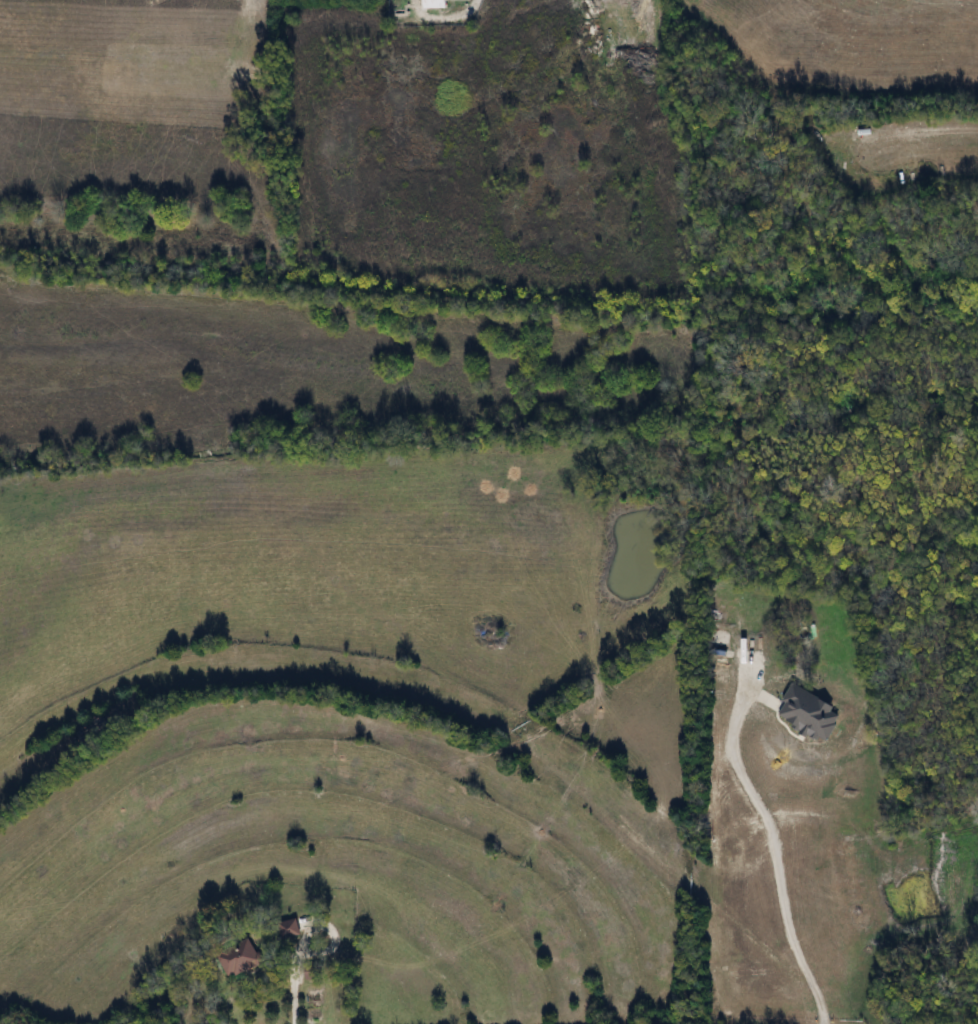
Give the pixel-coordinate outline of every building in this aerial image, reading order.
[(447,0),(423,0),(423,9),(447,9),(447,0)] [(281,939),(300,934),(296,918),(277,922),(281,939)] [(228,979),(261,963),(248,938),(216,954),(228,979)]
